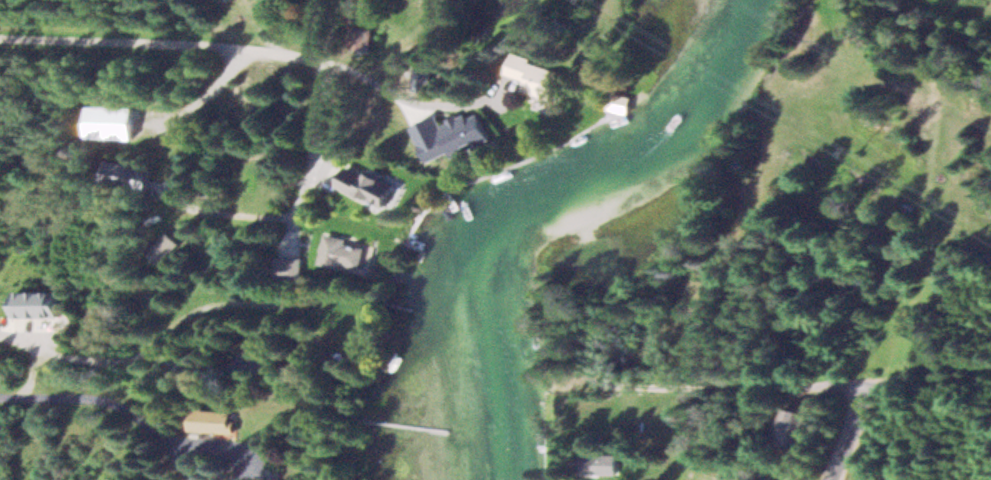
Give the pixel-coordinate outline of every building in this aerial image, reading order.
[(523,90),(556,99),(564,69),(512,54),(506,74),(526,80),(523,90)] [(441,156),(473,142),(466,124),(433,137),(441,156)] [(151,166),(105,159),(102,183),(148,189),(151,166)] [(397,184),(346,164),(337,188),(387,208),(397,184)] [(144,248),(159,264),(179,244),(164,229),(144,248)] [(324,234),(317,262),(359,272),(365,244),(324,234)] [(301,257),(273,257),(273,279),(301,279),(301,257)] [(358,323),(336,317),(324,354),(347,361),(358,323)] [(782,442),(798,446),(808,407),(792,403),(782,442)] [(189,431),(233,431),(233,408),(189,408),(189,431)] [(583,473),(617,473),(617,453),(583,453),(583,473)]
